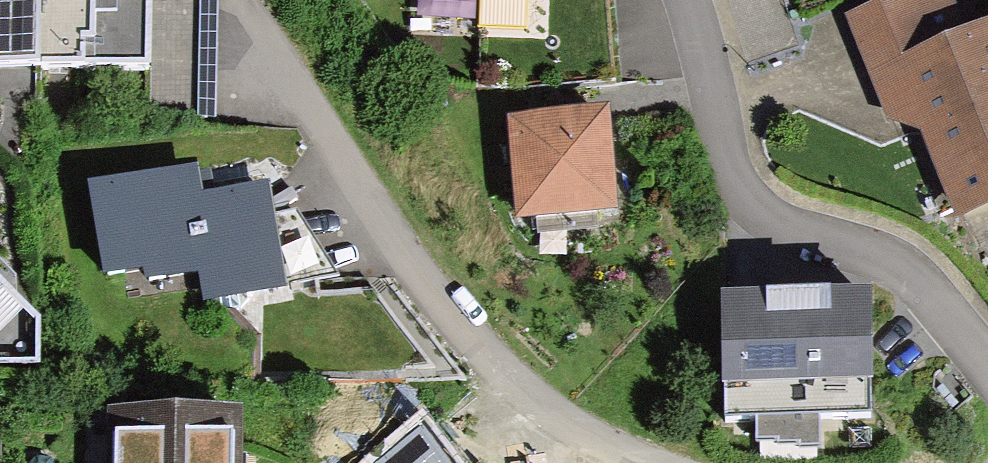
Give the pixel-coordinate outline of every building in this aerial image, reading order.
[(212,1),(155,0),(0,0),(0,72),(146,76),(145,119),(209,120),(212,1)] [(847,25),(885,131),(906,123),(944,228),(987,212),(987,45),(956,57),(935,0),(915,0),(847,25)] [(610,116),(506,126),(516,226),(619,217),(610,116)] [(199,174),(86,193),(102,285),(139,279),(141,292),(191,284),(196,314),(297,297),(295,288),(339,280),(297,214),(277,217),(272,188),(203,199),(199,174)] [(873,305),(720,306),(720,407),(874,406),(873,305)] [(99,424),(97,462),(217,462),(219,431),(99,424)]
